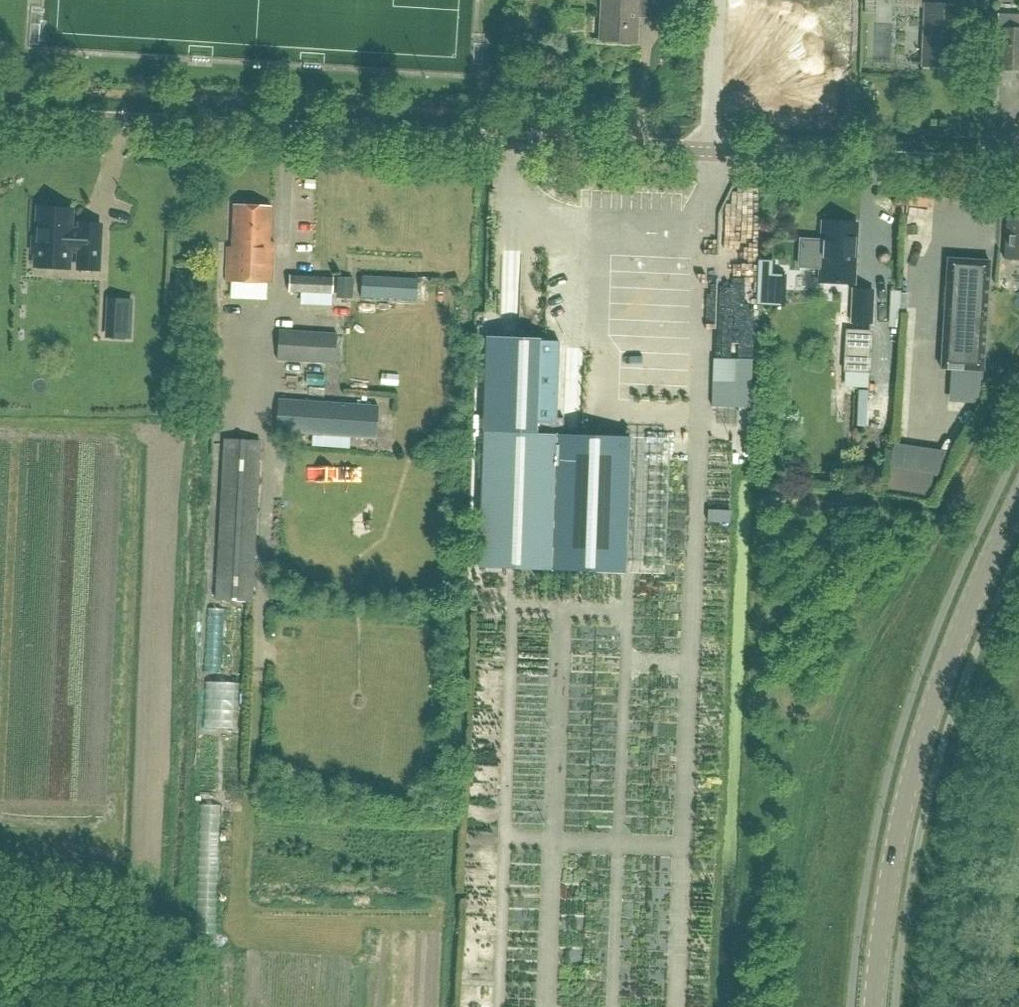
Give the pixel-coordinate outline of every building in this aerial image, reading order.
[(599,41),(635,43),(637,17),(654,18),(655,0),(601,0),(599,41)] [(960,7),(926,5),(923,64),(957,66),(960,7)] [(997,13),(995,69),(1018,69),(1018,14),(997,13)] [(233,205),(231,247),(226,246),(225,282),(272,284),(273,242),(269,242),(270,207),(233,205)] [(80,224),(80,231),(70,230),(71,209),(38,207),(36,237),(32,237),(31,253),(35,254),(35,267),(68,269),(69,250),(79,251),(78,269),(98,270),(100,224),(80,224)] [(1007,217),(1004,260),(1018,261),(1018,218),(1007,217)] [(858,224),(822,222),(819,282),(855,284),(858,224)] [(990,261),(948,258),(942,369),(984,371),(990,261)] [(361,274),(360,298),(416,301),(417,278),(361,274)] [(288,275),(287,292),(332,293),(332,277),(311,276),(288,275)] [(352,298),(353,277),(338,276),(336,297),(352,298)] [(1018,290),(1018,278),(995,282),(997,294),(1018,290)] [(874,291),(853,290),(852,322),(872,323),(874,291)] [(913,307),(914,294),(900,294),(900,307),(913,307)] [(131,300),(106,299),(105,340),(130,341),(131,300)] [(335,363),(336,334),(278,331),(277,360),(335,363)] [(536,433),(536,421),(556,422),(559,341),(539,340),(539,338),(486,336),(483,431),(478,567),(551,570),(625,572),(630,436),(555,434),(536,433)] [(378,407),(278,400),(275,431),(376,438),(378,407)] [(252,601),(260,442),(224,440),(215,599),(252,601)] [(947,451),(893,443),(889,468),(943,477),(947,451)]
